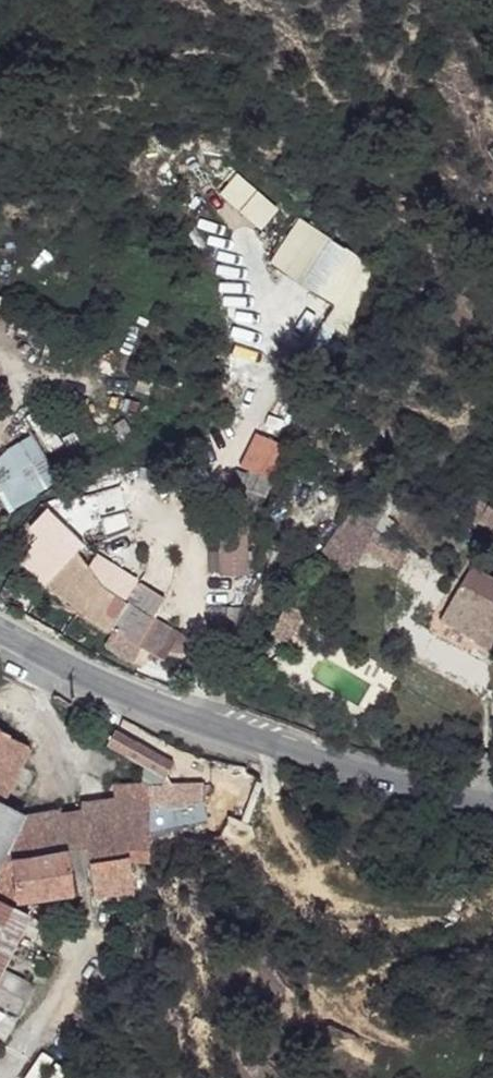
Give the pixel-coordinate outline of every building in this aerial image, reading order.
[(0,454),(0,480),(2,483),(43,451),(28,432),(0,454)] [(42,506),(30,527),(39,534),(20,564),(85,621),(108,633),(108,631),(159,659),(174,632),(97,589),(73,550),(74,547),(66,528),(42,506)] [(489,508),(482,524),(492,529),(492,510),(489,508)] [(407,542),(349,509),(336,530),(365,548),(395,564),(407,542)] [(248,515),(219,516),(222,574),(251,573),(248,515)] [(365,548),(336,530),(313,569),(342,587),(365,548)] [(490,618),(492,611),(492,589),(469,576),(457,600),(490,618)] [(172,763),(114,731),(106,744),(150,771),(163,779),(172,763)] [(0,734),(0,803),(25,752),(7,737),(0,734)] [(113,798),(80,804),(79,810),(85,845),(93,896),(115,894),(116,900),(133,897),(128,859),(150,859),(149,779),(113,786),(113,798)] [(79,810),(61,813),(67,847),(85,845),(79,810)] [(19,1014),(32,986),(3,969),(27,916),(13,907),(15,903),(73,894),(67,847),(61,813),(19,821),(0,811),(0,1006),(19,1014)] [(167,917),(159,918),(160,931),(168,930),(167,917)] [(61,1069),(53,1077),(65,1077),(67,1075),(61,1069)]
